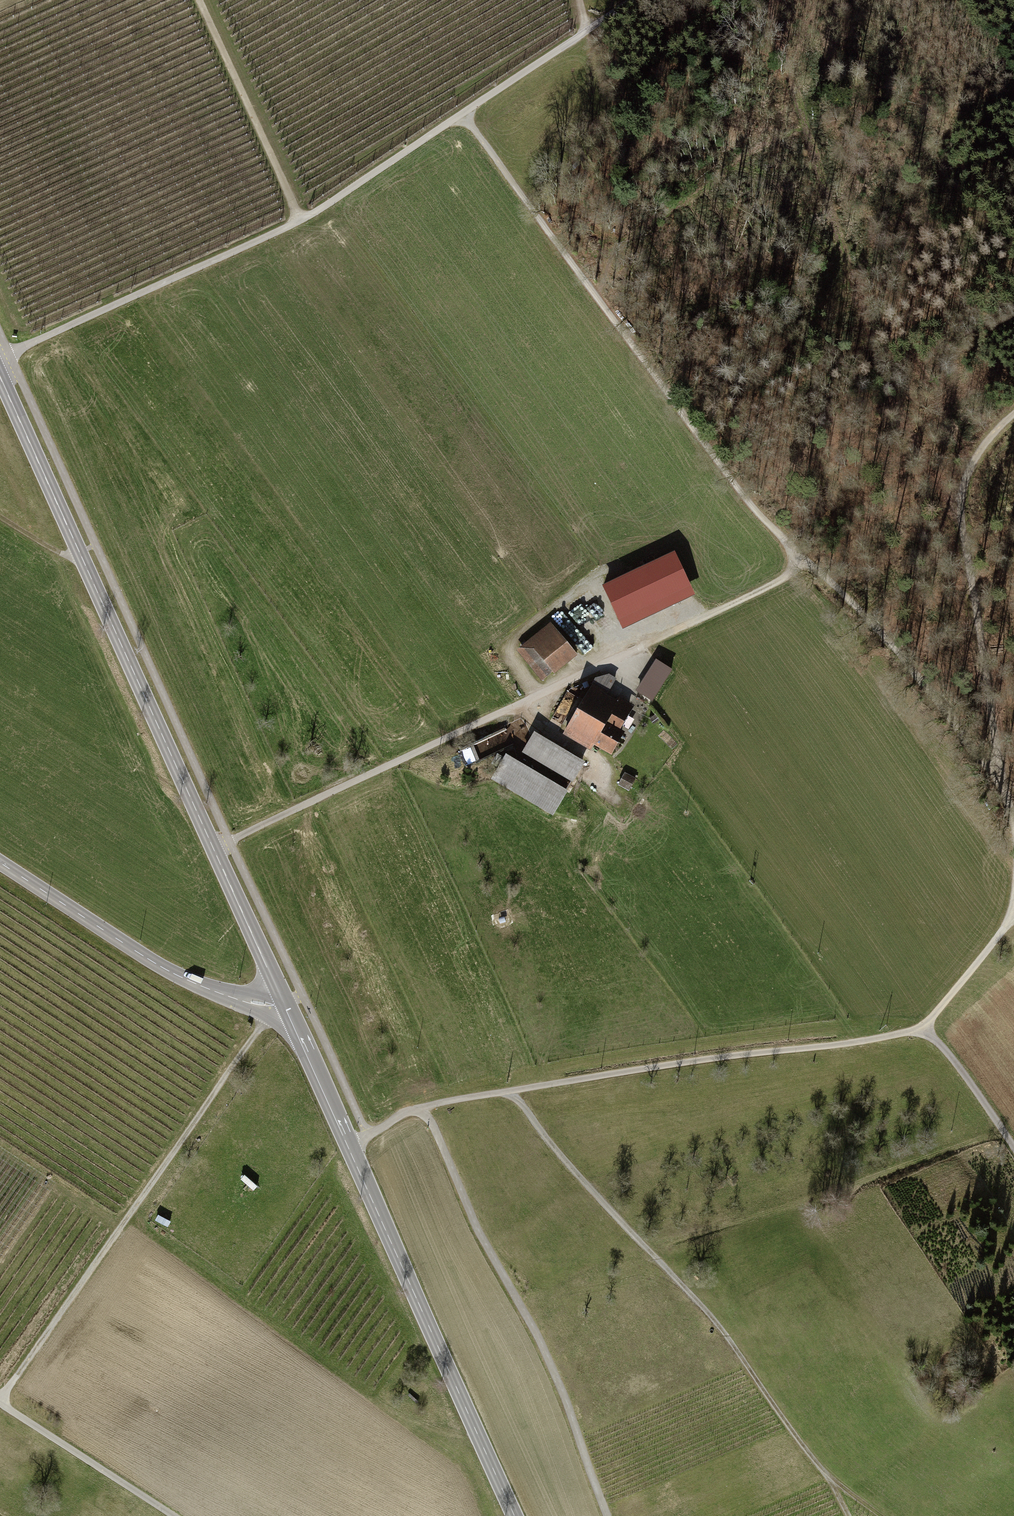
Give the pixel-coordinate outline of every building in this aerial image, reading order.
[(673,552),(603,585),(618,617),(688,584),(673,552)] [(573,652),(550,624),(518,650),(541,678),(573,652)] [(637,690),(651,699),(669,670),(656,661),(637,690)] [(630,707),(594,686),(567,731),(604,752),(630,707)] [(509,732),(461,749),(466,762),(514,745),(509,732)] [(584,760),(535,733),(524,753),(572,780),(584,760)] [(567,789),(507,754),(492,779),(553,814),(567,789)] [(639,781),(628,775),(621,787),(632,793),(639,781)]
